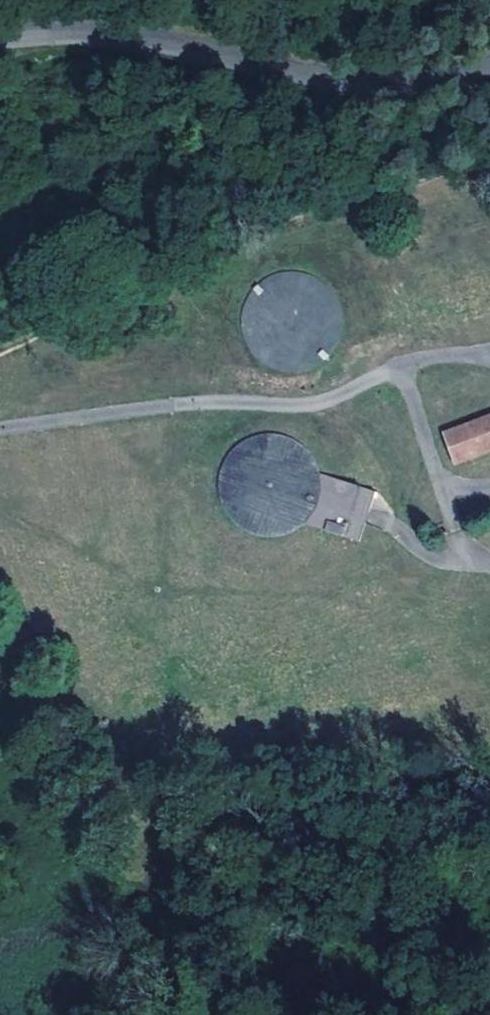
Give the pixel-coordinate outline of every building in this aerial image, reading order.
[(457,459),(489,446),(489,417),(447,433),(457,459)] [(306,525),(363,543),(379,494),(378,487),(327,471),(315,473),(308,470),(300,472),(279,465),(219,474),(223,504),(236,508),(238,520),(264,528),(305,522),(306,525)]
